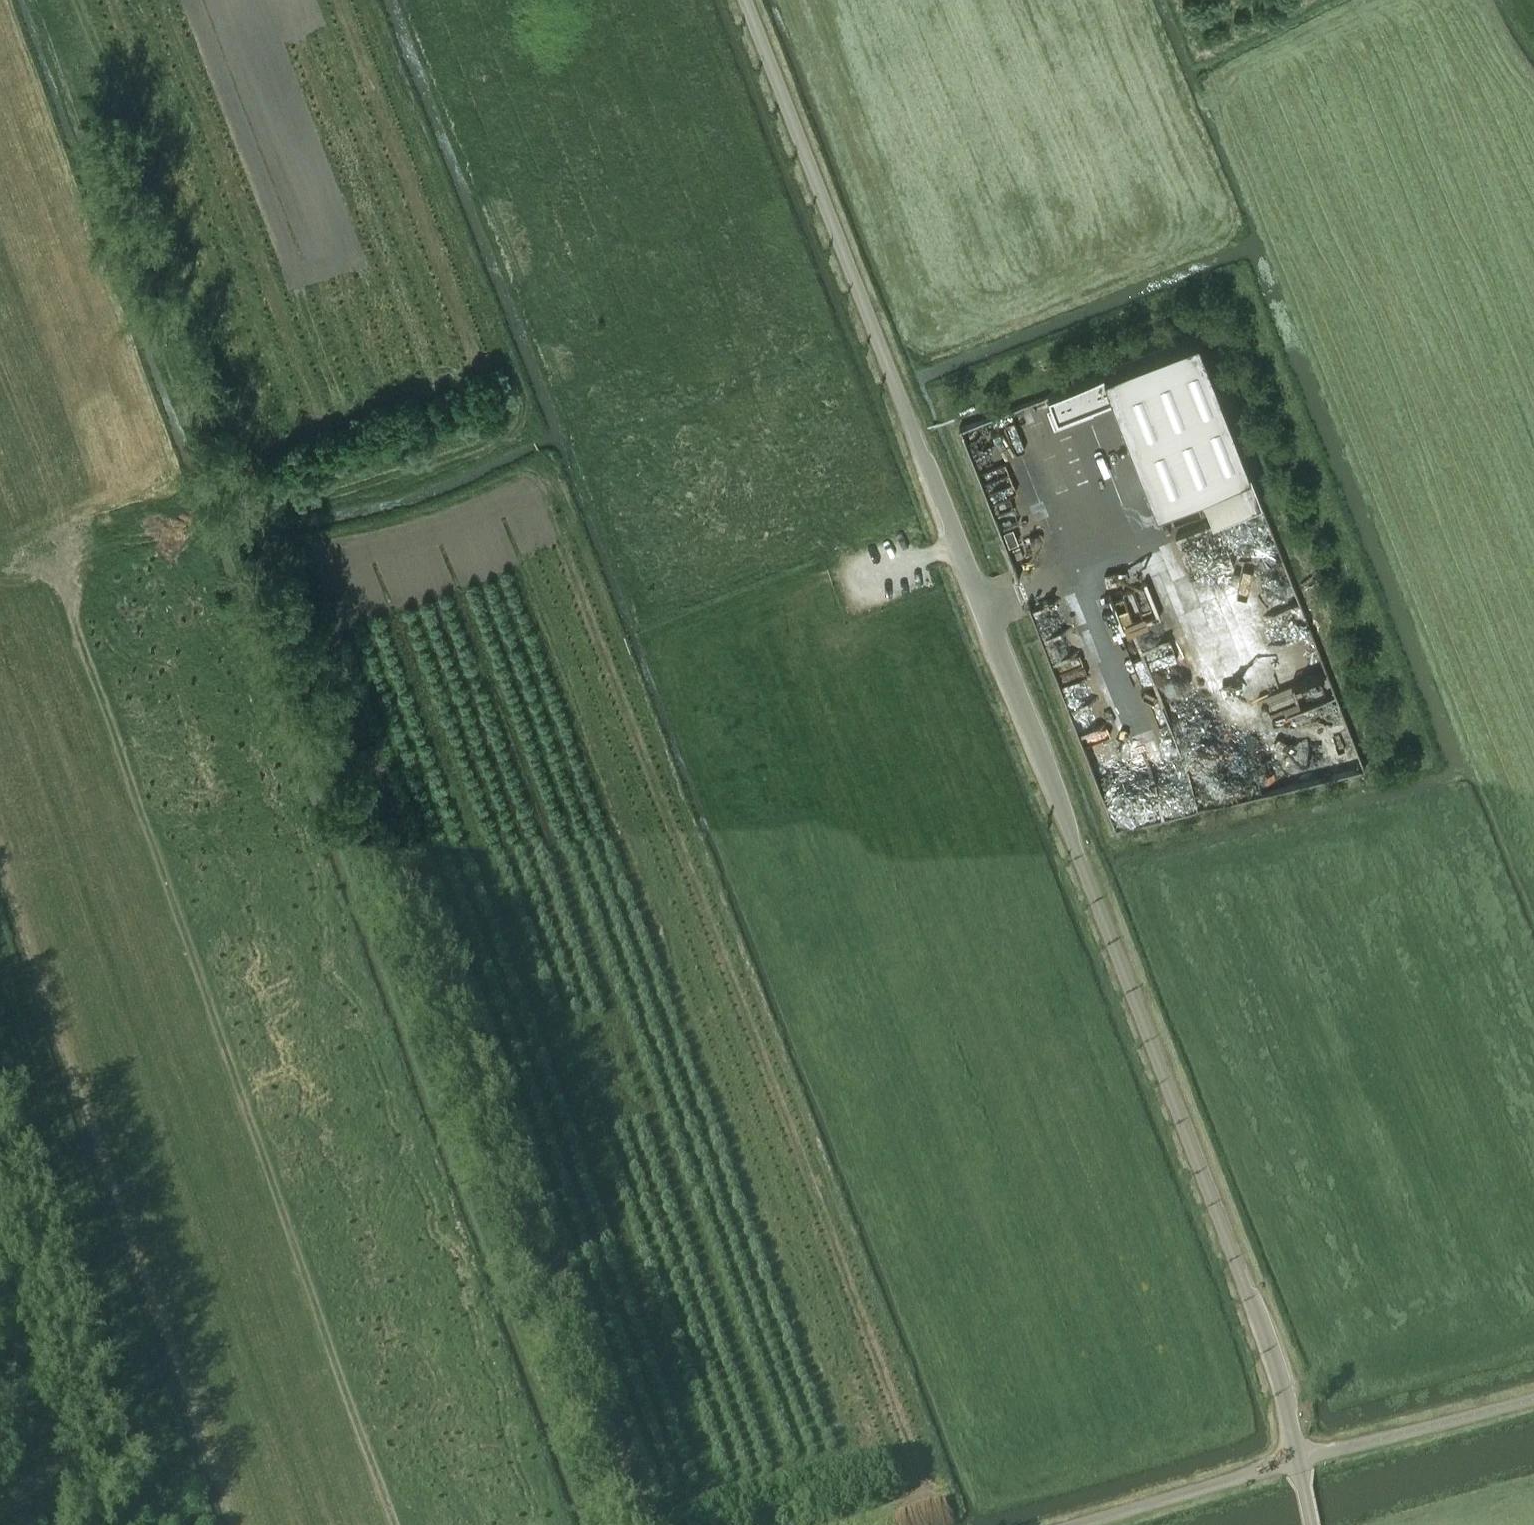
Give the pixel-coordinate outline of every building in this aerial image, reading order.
[(1200,489),(1212,519),(1261,500),(1197,334),(1047,393),(1055,412),(1112,394),(1156,507),(1200,489)] [(981,470),(1009,561),(1022,557),(1018,544),(1027,542),(1015,504),(1019,503),(1006,462),(981,470)] [(1130,646),(1143,670),(1157,670),(1163,682),(1177,681),(1182,678),(1182,653),(1177,653),(1172,645),(1172,631),(1158,606),(1153,606),(1136,574),(1125,574),(1120,564),(1097,577),(1097,591),(1130,653),(1130,646)] [(1103,726),(1109,725),(1103,700),(1077,706),(1092,777),(1113,772),(1111,764),(1112,764),(1103,726)]
